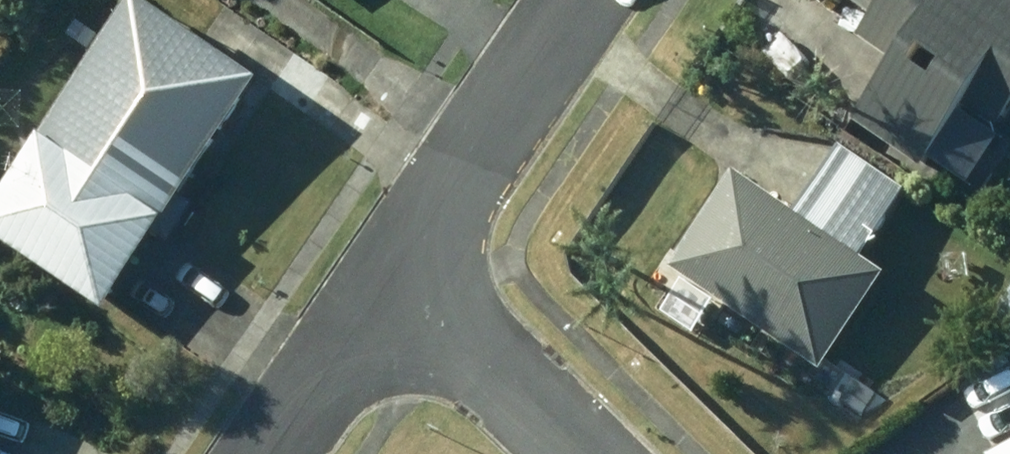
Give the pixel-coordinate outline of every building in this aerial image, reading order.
[(832,0),(861,21),(847,41),(882,66),(842,123),(909,170),(920,155),(959,182),(988,142),(951,116),(957,109),(985,128),(1009,92),(1009,0),(832,0)] [(0,186),(0,251),(93,312),(239,89),(116,8),(0,186)] [(723,181),(660,273),(810,377),(876,282),(849,264),(895,197),(829,151),(781,221),(723,181)] [(982,453),(1009,453),(1009,439),(982,453)]
